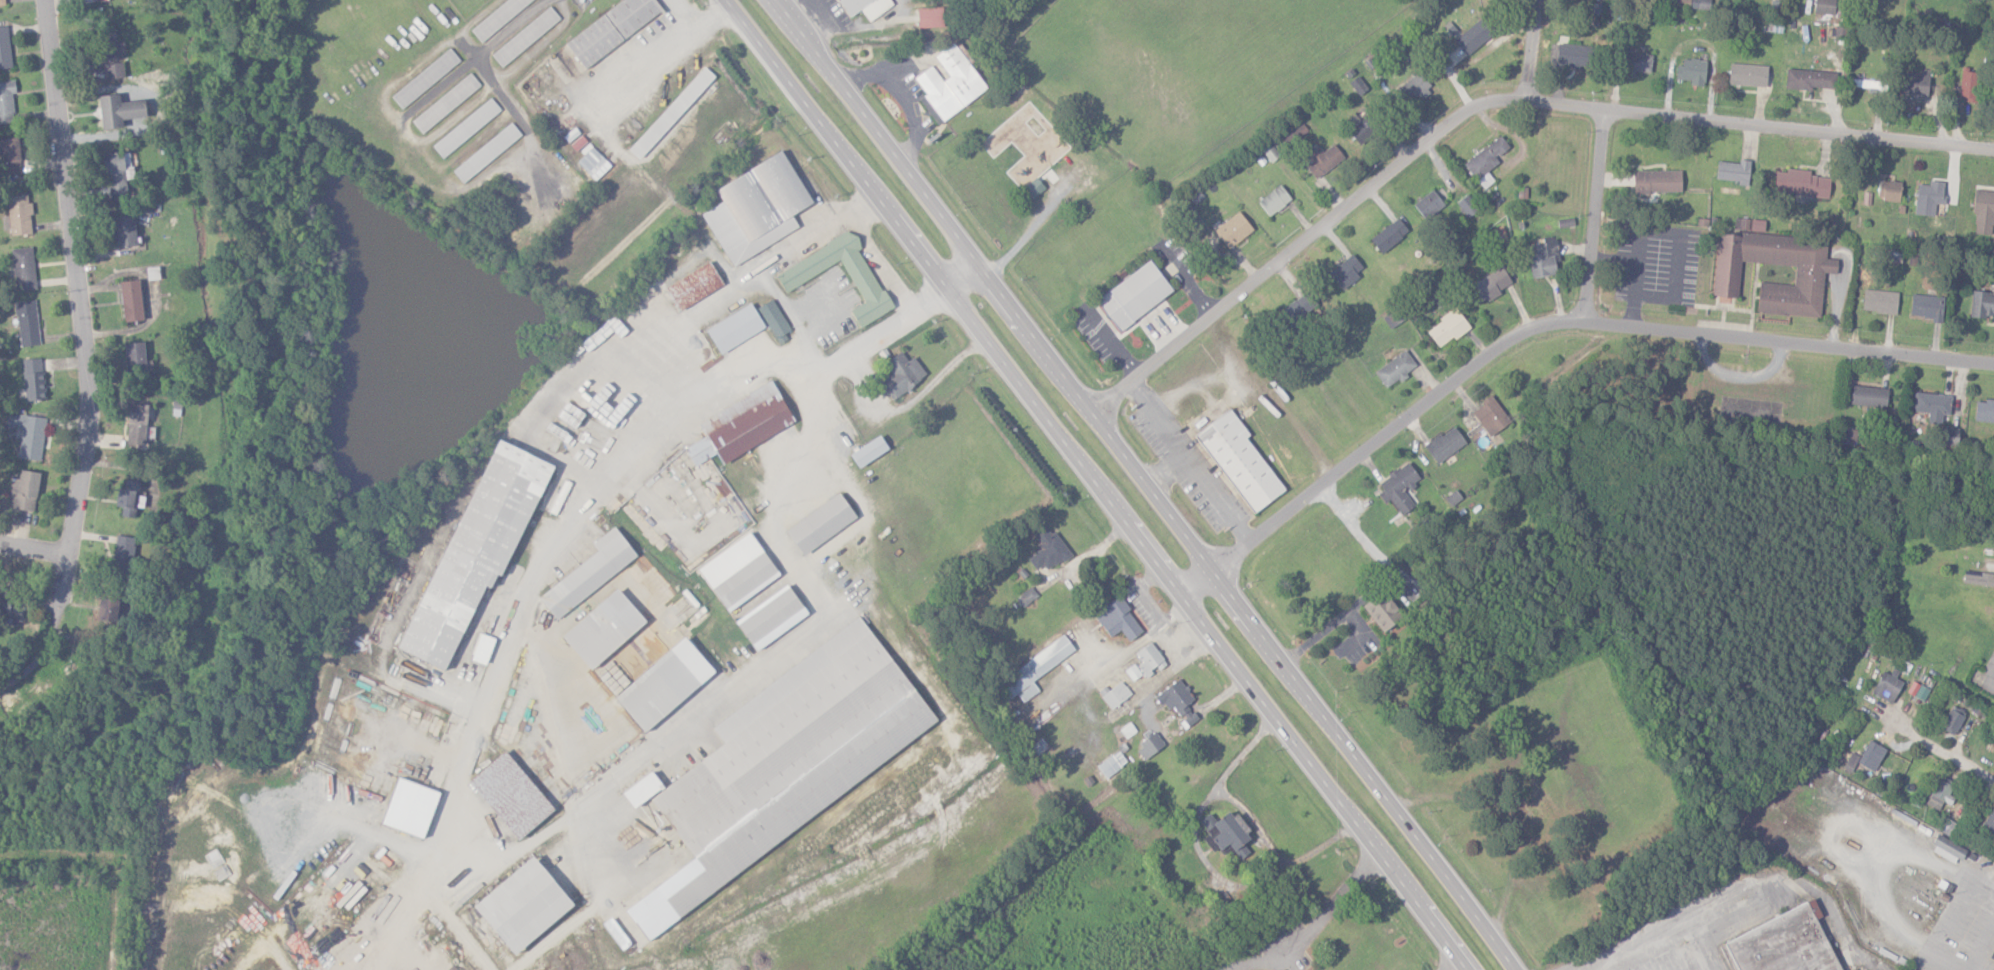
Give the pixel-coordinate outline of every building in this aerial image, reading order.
[(533,0),(506,0),(470,30),(480,43),(533,0)] [(654,0),(622,0),(563,41),(581,68),(662,12),(654,0)] [(848,18),(860,10),(869,22),(891,6),(888,0),(836,0),(848,18)] [(1674,7),(1710,9),(1710,0),(1674,0),(1674,7)] [(1834,15),(1835,0),(1815,0),(1814,14),(1834,15)] [(490,55),(501,68),(560,19),(549,6),(490,55)] [(917,28),(943,27),(942,7),(916,9),(917,28)] [(1467,56),(1491,35),(1477,20),(1454,41),(1467,56)] [(0,26),(0,69),(12,67),(7,25),(0,26)] [(99,28),(100,60),(116,60),(115,28),(99,28)] [(941,122),(986,90),(952,42),(933,56),(947,76),(941,81),(930,66),(913,78),(925,94),(918,99),(928,113),(932,109),(941,122)] [(1554,64),(1588,69),(1591,48),(1557,42),(1554,64)] [(460,61),(449,48),(390,96),(401,109),(460,61)] [(1621,73),(1651,74),(1651,54),(1622,53),(1621,73)] [(1690,86),(1704,86),(1705,60),(1678,59),(1678,80),(1690,80),(1690,86)] [(124,77),(122,62),(103,65),(106,80),(124,77)] [(1766,87),(1767,65),(1729,64),(1728,86),(1766,87)] [(714,77),(704,67),(628,150),(638,160),(714,77)] [(1957,97),(1974,100),(1979,72),(1963,69),(1957,97)] [(1834,90),(1835,71),(1786,70),(1785,88),(1834,90)] [(1929,70),(1922,70),(1922,74),(1901,74),(1901,94),(1928,95),(1929,70)] [(481,86),(470,73),(410,121),(421,134),(481,86)] [(1409,104),(1431,92),(1421,73),(1399,86),(1409,104)] [(1879,94),(1879,81),(1852,79),(1851,87),(1867,88),(1867,93),(1879,94)] [(15,92),(14,81),(0,82),(0,124),(13,123),(12,92),(15,92)] [(97,96),(101,130),(123,127),(122,120),(144,117),(142,100),(120,102),(119,94),(97,96)] [(431,146),(441,159),(501,111),(491,98),(431,146)] [(1358,144),(1371,134),(1355,114),(1342,124),(1358,144)] [(522,137),(512,124),(451,170),(461,183),(522,137)] [(1483,190),(1494,182),(1487,171),(1499,163),(1495,157),(1509,147),(1500,136),(1463,163),(1483,190)] [(21,174),(16,137),(0,139),(0,176),(21,174)] [(1261,150),(1271,163),(1279,157),(1270,144),(1261,150)] [(1306,167),(1314,179),(1344,160),(1334,144),(1321,152),(1317,146),(1305,154),(1311,164),(1306,167)] [(594,181),(610,166),(592,147),(576,162),(594,181)] [(108,196),(126,193),(124,180),(134,179),(129,151),(102,156),(108,196)] [(713,188),(721,203),(701,213),(729,266),(798,229),(790,214),(810,204),(783,151),(713,188)] [(1747,184),(1751,161),(1740,160),(1739,164),(1718,161),(1715,180),(1747,184)] [(1774,194),(1828,196),(1829,176),(1810,176),(1810,170),(1785,169),(1785,172),(1775,171),(1774,194)] [(1633,171),(1633,193),(1681,193),(1681,171),(1633,171)] [(1031,200),(1045,189),(1035,177),(1022,189),(1031,200)] [(1945,182),(1929,180),(1928,185),(1918,184),(1914,214),(1934,217),(1936,204),(1942,204),(1945,182)] [(1878,200),(1900,201),(1900,182),(1878,181),(1878,200)] [(1269,217),(1291,200),(1280,185),(1257,202),(1269,217)] [(1449,199),(1439,186),(1414,206),(1424,219),(1449,199)] [(1976,190),(1972,234),(1992,236),(1993,216),(1993,192),(1976,190)] [(32,234),(27,194),(5,196),(10,236),(32,234)] [(1455,203),(1467,218),(1478,209),(1466,194),(1455,203)] [(1229,249),(1253,230),(1237,211),(1214,231),(1229,249)] [(133,216),(110,217),(112,247),(134,246),(133,216)] [(1369,239),(1380,254),(1409,233),(1398,218),(1369,239)] [(1558,220),(1559,228),(1574,226),(1573,218),(1558,220)] [(1764,231),(1765,220),(1751,220),(1751,231),(1764,231)] [(840,261),(863,303),(849,310),(858,328),(891,310),(858,249),(859,249),(850,232),(773,274),(784,292),(840,261)] [(1820,319),(1824,273),(1836,274),(1837,260),(1826,259),(1827,240),(1740,233),(1740,236),(1718,234),(1712,296),(1738,299),(1741,262),(1795,267),(1794,286),(1759,282),(1756,313),(1820,319)] [(1555,237),(1543,239),(1544,244),(1527,247),(1532,278),(1556,274),(1554,257),(1558,257),(1555,237)] [(9,249),(15,291),(36,288),(30,246),(9,249)] [(1328,273),(1341,289),(1365,271),(1352,254),(1328,273)] [(677,311),(722,286),(709,261),(663,287),(677,311)] [(1101,304),(1153,263),(1177,293),(1126,335),(1101,304)] [(1478,305),(1500,294),(1498,291),(1511,285),(1503,268),(1469,284),(1478,305)] [(123,323),(143,321),(138,280),(118,282),(123,323)] [(1897,291),(1863,290),(1863,313),(1897,313),(1897,291)] [(1317,308),(1305,292),(1276,314),(1287,329),(1317,308)] [(1941,321),(1944,298),(1912,293),(1909,316),(1941,321)] [(1993,317),(1993,295),(1971,294),(1970,316),(1993,317)] [(14,302),(20,347),(40,344),(34,299),(14,302)] [(790,338),(773,299),(758,306),(776,345),(790,338)] [(764,329),(750,304),(704,330),(718,355),(764,329)] [(1469,327),(1455,309),(1425,331),(1439,350),(1469,327)] [(124,344),(125,374),(144,373),(143,343),(124,344)] [(1386,390),(1406,376),(1405,374),(1415,366),(1404,350),(1374,372),(1386,390)] [(913,357),(906,361),(900,352),(884,363),(891,374),(879,382),(891,400),(926,377),(913,357)] [(22,359),(24,401),(44,400),(42,359),(22,359)] [(794,424),(771,382),(696,422),(704,437),(683,449),(693,466),(715,454),(720,463),(794,424)] [(1887,388),(1852,387),(1851,406),(1887,407),(1887,388)] [(1941,415),(1950,415),(1950,395),(1914,393),(1913,412),(1928,413),(1927,424),(1941,424),(1941,415)] [(1487,437),(1510,425),(1493,396),(1471,409),(1487,437)] [(1977,399),(1974,420),(1993,423),(1993,402),(1977,399)] [(566,423),(574,429),(584,415),(564,401),(560,406),(564,409),(559,416),(567,421),(566,423)] [(125,445),(144,446),(146,405),(127,404),(125,445)] [(1246,438),(1248,436),(1229,409),(1193,435),(1251,515),(1284,492),(1246,438)] [(17,458),(40,461),(45,418),(6,414),(5,427),(20,429),(17,458)] [(1436,464),(1466,444),(1453,426),(1424,447),(1436,464)] [(1856,429),(1841,429),(1842,445),(1856,444),(1856,429)] [(848,453),(856,468),(887,452),(880,437),(848,453)] [(550,464),(489,439),(400,653),(445,672),(481,586),(488,589),(494,576),(503,579),(550,464)] [(1389,501),(1402,516),(1418,502),(1408,490),(1421,480),(1407,463),(1373,490),(1385,504),(1389,501)] [(37,472),(17,471),(17,479),(8,478),(7,495),(11,495),(10,510),(35,511),(37,472)] [(121,508),(120,517),(133,518),(135,508),(142,509),(144,493),(138,492),(139,483),(124,480),(123,489),(117,488),(114,507),(121,508)] [(855,519),(838,494),(783,531),(800,556),(855,519)] [(1035,571),(1043,566),(1046,572),(1071,556),(1055,531),(1050,534),(1044,525),(1031,534),(1041,550),(1027,559),(1035,571)] [(554,620),(636,557),(613,528),(591,545),(597,552),(537,598),(554,620)] [(723,610),(776,575),(748,532),(695,567),(723,610)] [(136,539),(117,536),(110,573),(130,576),(136,539)] [(1964,571),(1963,583),(1993,586),(1993,577),(1993,574),(1964,571)] [(1024,607),(1038,596),(1031,587),(1016,598),(1024,607)] [(801,608),(787,588),(736,625),(750,645),(801,608)] [(559,637),(587,671),(644,624),(616,590),(559,637)] [(1402,617),(1380,592),(1362,609),(1384,633),(1402,617)] [(4,595),(0,594),(0,618),(21,619),(21,598),(4,598),(4,595)] [(1143,632),(1119,597),(1092,615),(1109,638),(1120,631),(1128,642),(1143,632)] [(113,600),(92,606),(98,624),(118,618),(113,600)] [(642,733),(713,673),(682,638),(612,698),(642,733)] [(1031,681),(1075,652),(1065,638),(994,686),(1005,702),(1017,695),(1023,704),(1039,693),(1031,681)] [(1165,664),(1151,642),(1135,653),(1141,663),(1137,666),(1144,678),(1165,664)] [(1131,682),(1141,676),(1135,664),(1124,670),(1131,682)] [(1871,694),(1891,704),(1903,682),(1893,676),(1893,677),(1883,672),(1871,694)] [(1193,701),(1179,680),(1155,696),(1166,712),(1172,707),(1181,719),(1187,728),(1197,721),(1186,705),(1193,701)] [(1130,697),(1123,683),(1101,695),(1109,709),(1130,697)] [(1955,736),(1966,715),(1952,707),(1941,728),(1955,736)] [(1164,745),(1154,734),(1134,750),(1144,761),(1164,745)] [(1851,751),(1843,769),(1851,772),(1856,762),(1875,771),(1885,748),(1868,741),(1861,756),(1851,751)] [(1097,767),(1105,779),(1127,763),(1119,751),(1097,767)] [(519,839),(552,811),(503,752),(469,780),(519,839)] [(630,809),(661,790),(651,774),(620,792),(630,809)] [(1951,805),(1954,796),(1949,794),(1953,784),(1938,778),(1927,805),(1939,809),(1942,801),(1951,805)] [(1993,832),(1993,809),(1991,807),(1982,827),(1993,832)] [(1239,862),(1249,854),(1242,845),(1248,841),(1227,813),(1215,823),(1209,815),(1199,822),(1206,832),(1212,827),(1218,835),(1210,840),(1219,852),(1227,846),(1239,862)] [(1965,849),(1938,834),(1930,850),(1957,864),(1965,849)] [(571,908),(530,858),(470,907),(510,957),(571,908)] [(1716,951),(1725,969),(1833,969),(1799,909),(1716,951)] [(629,946),(611,918),(602,923),(620,952),(629,946)]
